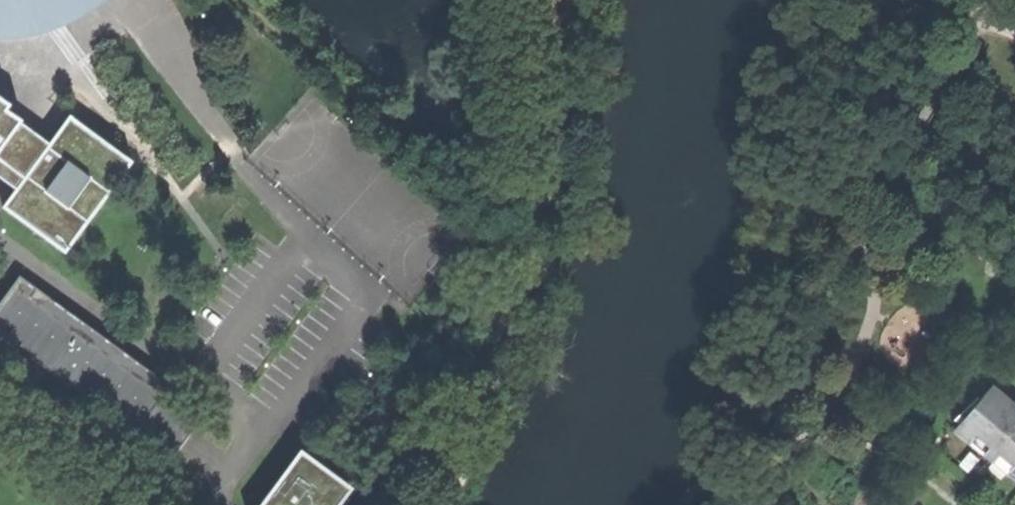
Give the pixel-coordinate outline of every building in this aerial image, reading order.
[(27,37),(56,29),(71,20),(85,12),(105,1),(106,0),(0,0),(0,38),(27,37)] [(23,176),(26,178),(3,209),(65,254),(131,162),(69,117),(49,145),(46,143),(19,123),(21,121),(6,110),(10,105),(0,98),(0,160),(23,176)] [(0,337),(0,373),(68,423),(86,398),(171,461),(189,438),(201,421),(80,331),(32,296),(37,288),(20,275),(0,302),(0,336),(0,337)] [(992,386),(980,400),(978,398),(966,410),(961,405),(955,411),(960,416),(955,422),(959,425),(954,430),(1014,481),(1014,406),(992,386)] [(260,504),(334,504),(350,483),(300,448),(260,504)]
